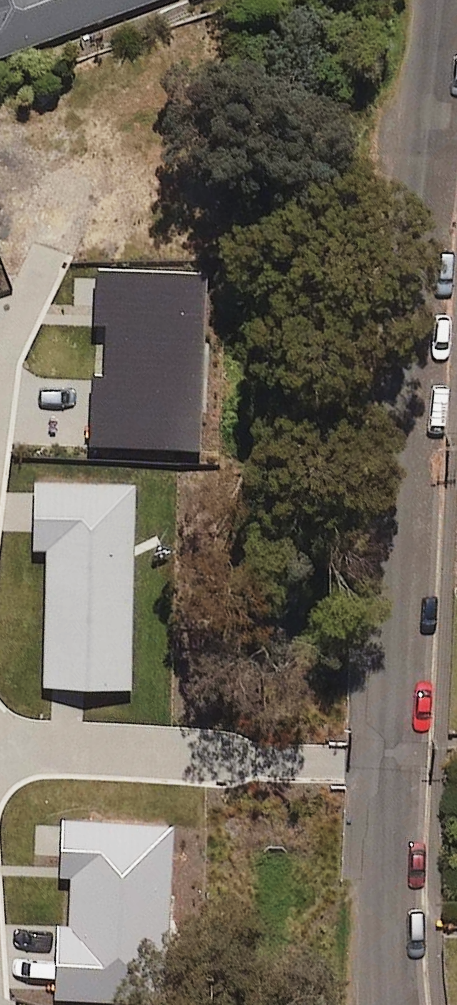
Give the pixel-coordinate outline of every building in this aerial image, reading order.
[(160,0),(0,0),(0,60),(160,0)] [(210,272),(97,267),(94,325),(106,325),(104,379),(92,378),(89,447),(202,453),(210,272)] [(35,481),(33,553),(46,553),(43,687),(132,690),(137,483),(35,481)] [(55,923),(52,1004),(166,1004),(173,826),(64,822),(62,877),(71,878),(69,924),(55,923)]
